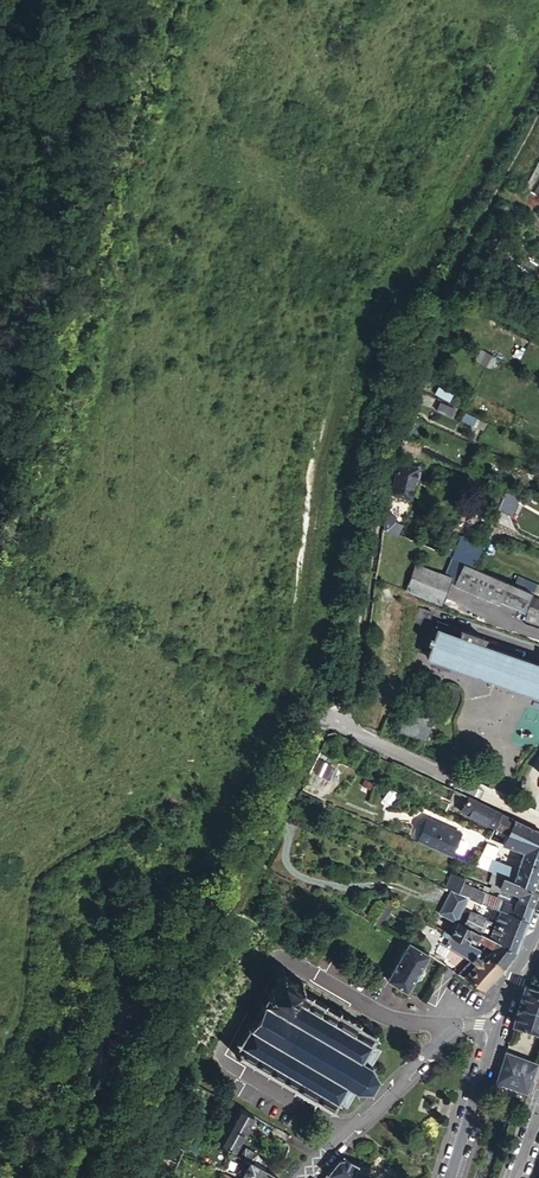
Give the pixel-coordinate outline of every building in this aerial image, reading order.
[(495,358),(481,351),(476,360),(490,368),(495,358)] [(435,394),(450,401),(453,394),(439,387),(435,394)] [(453,404),(438,397),(434,405),(449,413),(449,412),(453,404)] [(453,404),(449,412),(481,427),(485,419),(453,404)] [(397,462),(390,494),(410,497),(416,466),(397,462)] [(521,493),(507,487),(497,510),(511,515),(521,493)] [(396,534),(399,535),(403,525),(396,522),(397,516),(386,513),(384,521),(398,524),(396,534)] [(384,521),(383,528),(396,534),(398,524),(384,521)] [(439,552),(448,556),(456,537),(447,533),(439,552)] [(448,556),(464,563),(473,566),(483,544),(457,533),(456,537),(448,556)] [(432,549),(424,546),(421,552),(430,555),(432,549)] [(473,566),(464,563),(455,585),(490,599),(491,598),(524,610),(532,591),(473,566)] [(415,566),(405,592),(443,606),(452,579),(415,566)] [(432,613),(420,609),(411,635),(423,639),(432,613)] [(438,622),(436,628),(458,636),(460,630),(438,622)] [(483,645),(485,638),(460,630),(458,636),(436,628),(433,637),(430,644),(426,656),(538,695),(538,664),(483,645)] [(410,707),(401,732),(426,740),(435,716),(410,707)] [(537,745),(538,733),(538,715),(527,713),(521,742),(537,745)] [(318,756),(316,773),(332,775),(334,758),(318,756)] [(515,819),(468,796),(461,811),(495,828),(490,838),(503,844),(503,843),(515,819)] [(293,806),(288,816),(302,823),(307,812),(293,806)] [(538,856),(538,831),(515,819),(503,843),(525,851),(538,856)] [(420,842),(453,856),(462,833),(429,820),(420,842)] [(487,842),(480,854),(490,859),(493,854),(497,855),(500,847),(487,842)] [(538,871),(538,856),(525,851),(517,870),(513,880),(533,889),(538,871)] [(480,854),(476,865),(494,873),(503,876),(508,866),(495,861),(490,859),(480,854)] [(505,877),(513,880),(517,870),(508,866),(503,876),(505,877)] [(443,887),(448,889),(457,893),(461,884),(464,877),(450,871),(443,887)] [(503,876),(494,873),(490,882),(501,887),(505,877),(503,876)] [(519,899),(533,906),(538,891),(533,889),(513,880),(505,877),(501,887),(520,895),(518,899),(519,899)] [(501,887),(490,882),(489,884),(493,886),(491,888),(499,891),(501,887)] [(501,910),(528,920),(533,906),(519,899),(518,899),(517,903),(498,895),(497,899),(461,884),(457,893),(465,896),(475,899),(501,910)] [(520,895),(501,887),(499,891),(500,892),(518,899),(520,895)] [(423,888),(418,900),(427,903),(431,891),(423,888)] [(457,893),(448,889),(437,913),(453,921),(459,909),(465,896),(457,893)] [(518,899),(500,892),(499,893),(498,895),(517,903),(518,899)] [(475,899),(465,896),(459,909),(468,913),(475,899)] [(388,901),(373,925),(381,929),(395,905),(388,901)] [(471,930),(516,950),(522,935),(495,924),(468,913),(459,909),(453,921),(456,923),(471,930)] [(522,935),(528,920),(501,910),(495,924),(522,935)] [(437,917),(434,927),(440,930),(443,920),(437,917)] [(450,935),(453,936),(465,941),(469,934),(471,930),(456,923),(450,935)] [(492,958),(503,966),(510,957),(516,950),(471,930),(469,934),(485,943),(483,947),(490,952),(488,956),(492,958)] [(474,962),(461,975),(465,977),(486,954),(465,941),(453,936),(448,946),(474,962)] [(408,942),(389,979),(409,991),(428,955),(408,942)] [(484,988),(503,966),(492,958),(488,956),(486,954),(465,977),(484,988)] [(306,983),(281,968),(266,994),(269,996),(265,1002),(263,1001),(262,1003),(264,1005),(252,1025),(250,1024),(249,1026),(251,1028),(242,1043),(240,1042),(238,1044),(241,1045),(238,1051),(236,1051),(235,1053),(234,1054),(235,1057),(236,1057),(237,1058),(241,1057),(293,1087),(291,1091),(313,1104),(315,1101),(333,1110),(338,1102),(345,1106),(354,1091),(366,1089),(369,1091),(370,1091),(370,1090),(370,1088),(370,1087),(374,1079),(376,1079),(377,1078),(378,1076),(376,1075),(371,1062),(380,1047),(372,1042),(377,1034),(359,1023),(360,1021),(339,1008),(337,1010),(302,990),(306,983)] [(513,1023),(538,1031),(538,989),(525,985),(513,1023)] [(495,1079),(525,1089),(530,1078),(538,1061),(504,1051),(502,1057),(499,1067),(495,1079)] [(254,1115),(240,1108),(229,1128),(245,1136),(254,1115)] [(186,1134),(202,1141),(208,1127),(207,1124),(199,1135),(177,1127),(176,1130),(186,1134)] [(236,1153),(245,1136),(229,1128),(220,1144),(236,1153)] [(259,1154),(246,1148),(241,1157),(254,1163),(259,1154)] [(327,1174),(332,1176),(332,1177),(352,1177),(353,1177),(358,1165),(344,1159),(339,1159),(327,1174)] [(278,1176),(264,1170),(249,1162),(243,1176),(245,1177),(247,1177),(277,1177),(278,1176)] [(267,1164),(264,1170),(275,1175),(277,1170),(267,1164)] [(369,1170),(358,1165),(353,1177),(354,1177),(365,1177),(369,1170)]
